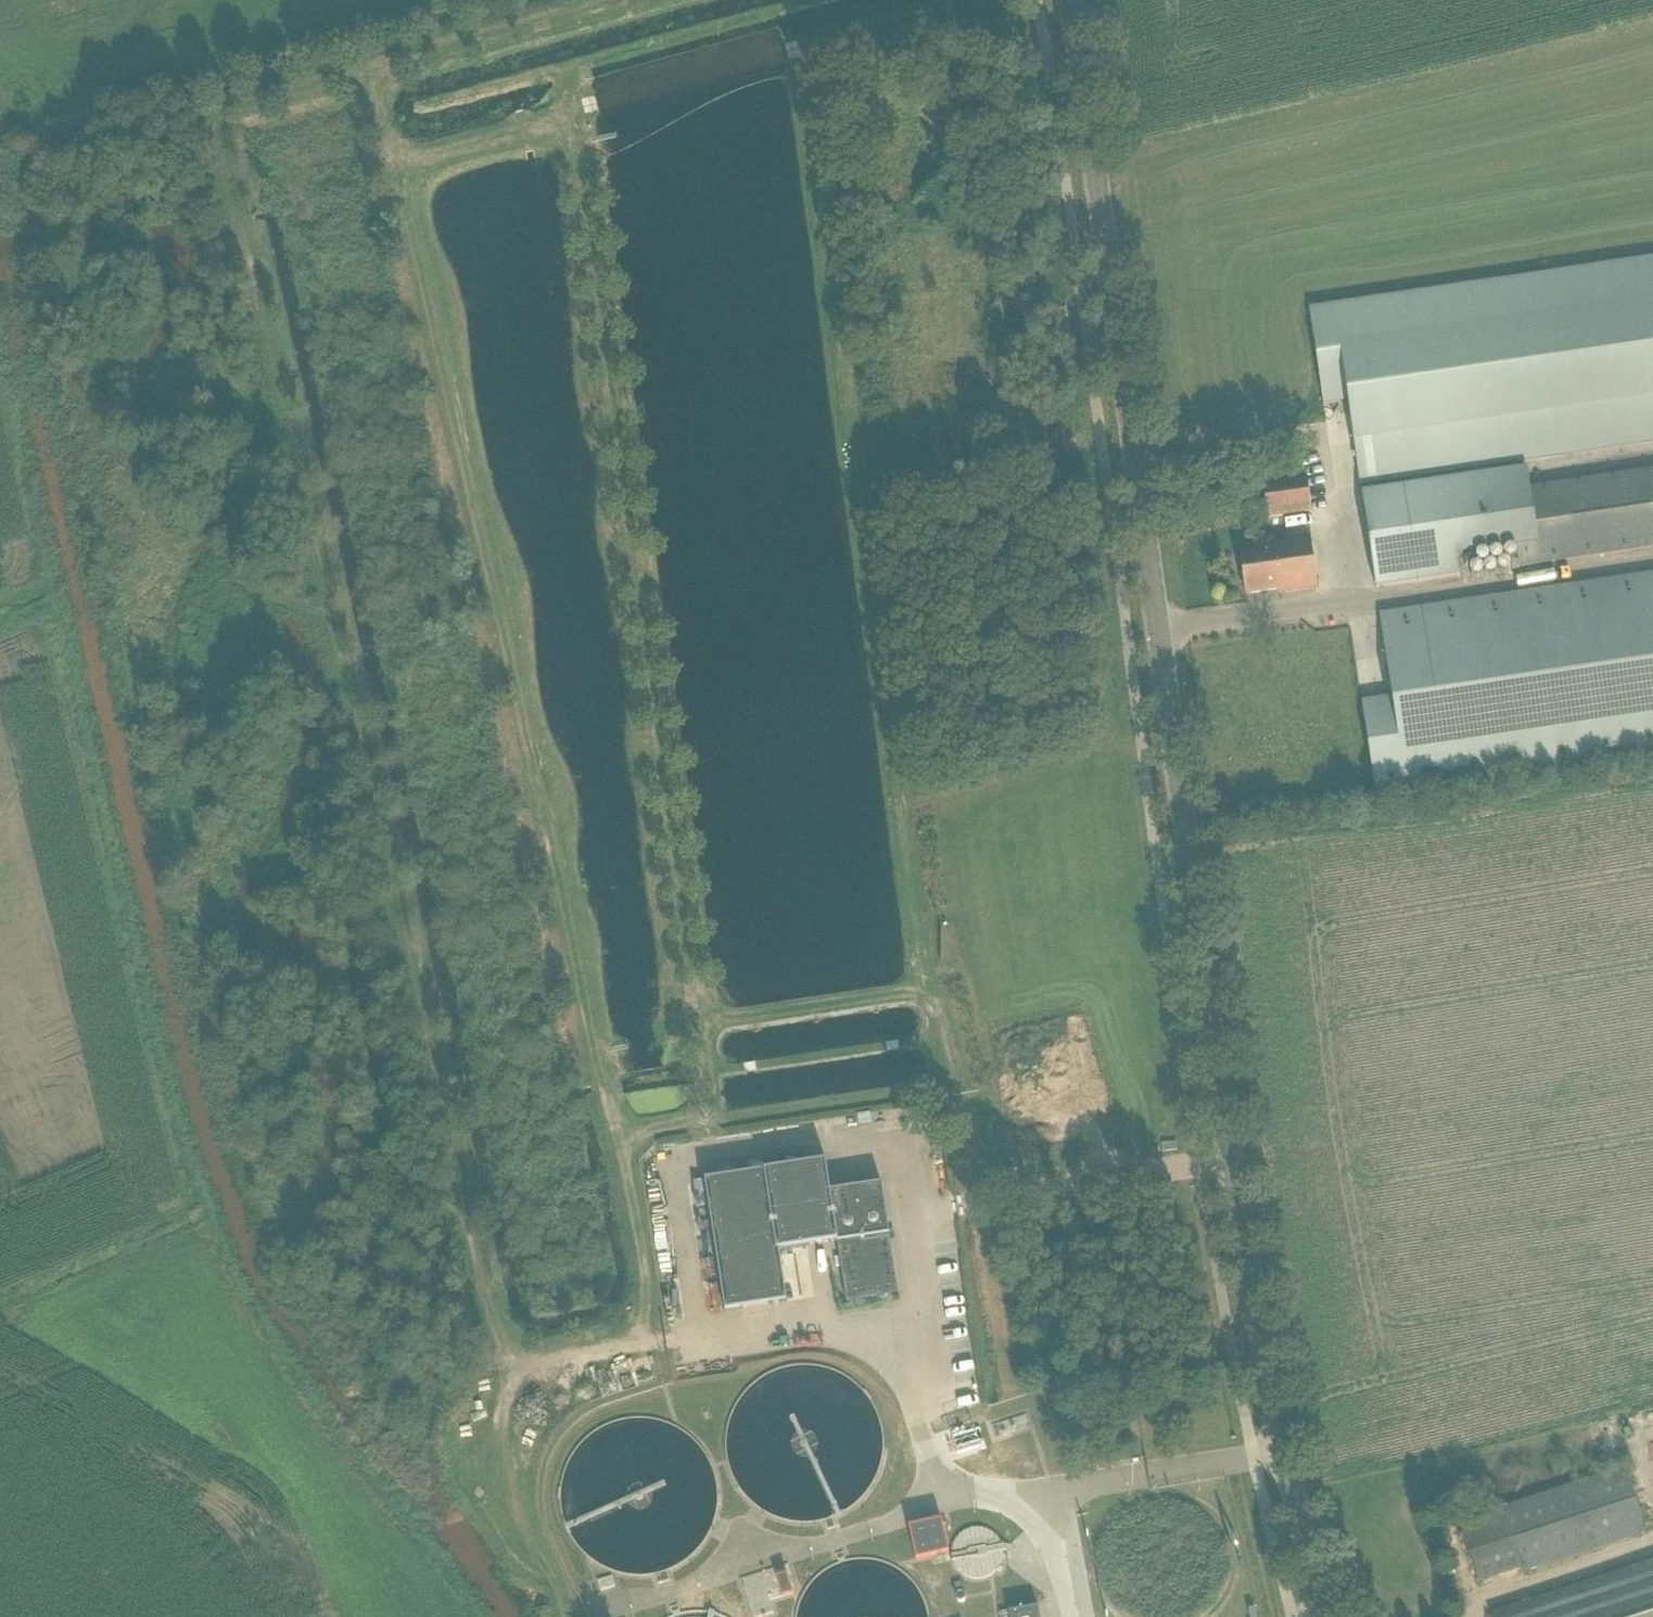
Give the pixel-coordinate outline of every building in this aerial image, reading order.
[(1310,309),(1316,355),(1323,405),(1348,402),(1360,486),(1652,443),(1652,259),(1310,309)] [(1652,548),(1652,471),(1529,489),(1526,470),(1362,494),(1376,588),(1459,576),(1457,558),(1516,549),(1519,567),(1652,548)] [(1263,484),(1268,518),(1311,512),(1306,478),(1263,484)] [(1318,588),(1311,540),(1272,546),(1273,549),(1240,554),(1246,595),(1279,590),(1279,593),(1301,590),(1318,588)] [(1362,702),(1376,797),(1652,756),(1652,574),(1380,614),(1392,698),(1362,702)] [(825,1162),(704,1180),(725,1312),(787,1302),(779,1250),(837,1241),(846,1303),(898,1295),(881,1184),(829,1192),(825,1162)] [(980,1429),(952,1437),(956,1453),(984,1445),(980,1429)] [(1460,1522),(1480,1586),(1646,1532),(1625,1469),(1460,1522)] [(908,1528),(916,1560),(948,1553),(941,1521),(908,1528)] [(951,1552),(951,1555),(951,1556),(952,1559),(952,1561),(953,1564),(955,1567),(956,1568),(958,1571),(960,1573),(961,1574),(964,1576),(968,1578),(971,1579),(973,1579),(977,1580),(981,1580),(983,1579),(985,1579),(987,1578),(989,1577),(991,1576),(993,1575),(996,1572),(997,1571),(999,1568),(1001,1565),(1002,1563),(1003,1560),(1003,1558),(1003,1556),(1003,1553),(1003,1550),(1003,1548),(1002,1546),(1001,1544),(1001,1542),(999,1540),(997,1537),(996,1535),(994,1534),(992,1532),(991,1531),(988,1530),(985,1529),(983,1528),(981,1528),(977,1528),(975,1528),(973,1528),(970,1529),(967,1530),(966,1530),(963,1532),(960,1534),(959,1535),(957,1537),(956,1539),(955,1540),(953,1544),(952,1547),(952,1549),(951,1552)] [(751,1616),(762,1616),(772,1614),(768,1602),(793,1594),(787,1577),(790,1576),(788,1567),(740,1581),(751,1616)] [(1525,1616),(1652,1616),(1652,1577),(1525,1616)] [(1038,1607),(999,1614),(1000,1616),(1039,1616),(1038,1607)]
